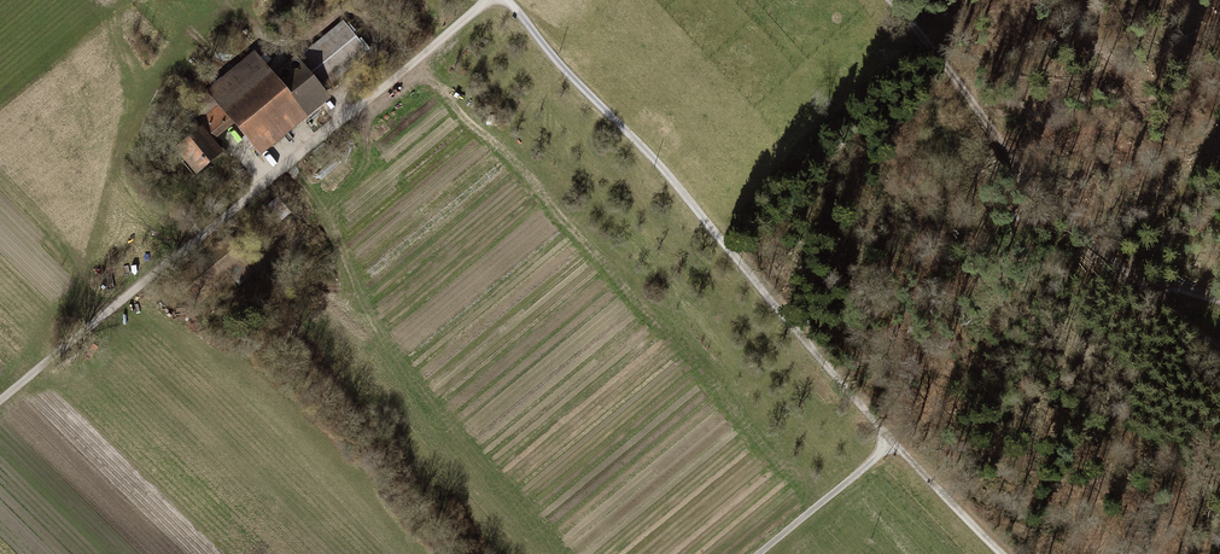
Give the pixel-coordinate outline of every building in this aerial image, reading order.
[(352,29),(311,53),(337,84),(370,58),(352,29)] [(261,58),(213,97),(234,124),(258,156),(330,99),(297,57),(275,75),(261,58)] [(234,124),(218,104),(198,121),(200,126),(172,149),(197,178),(229,151),(217,137),(234,124)]
